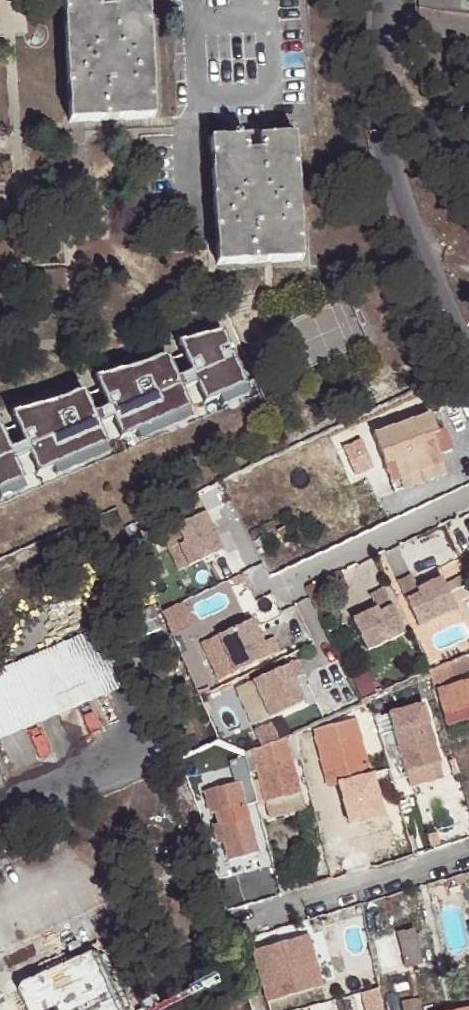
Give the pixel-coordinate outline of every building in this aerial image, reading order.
[(100,0),(64,0),(69,122),(154,118),(149,0),(114,0),(114,9),(101,9),(100,0)] [(101,9),(114,9),(114,0),(100,0),(101,9)] [(245,152),(244,138),(209,139),(214,265),(299,261),(293,135),(257,137),(259,151),(245,152)] [(257,137),(244,138),(245,152),(259,151),(257,137)] [(15,486),(7,467),(21,461),(31,479),(97,450),(89,432),(105,425),(115,441),(182,413),(175,396),(190,390),(198,405),(237,389),(216,335),(172,348),(185,379),(169,384),(159,361),(130,376),(87,384),(100,415),(84,421),(74,397),(49,410),(5,420),(15,449),(0,457),(0,493),(15,486)] [(432,434),(438,431),(431,412),(384,430),(394,456),(391,458),(395,467),(439,452),(434,439),(432,434)] [(443,429),(438,431),(432,434),(434,439),(447,435),(445,428),(443,429)] [(394,456),(384,430),(373,434),(392,481),(395,490),(429,478),(446,472),(439,452),(395,467),(391,458),(394,456)] [(202,514),(157,534),(166,552),(176,547),(185,567),(219,552),(202,514)] [(391,570),(409,566),(404,547),(387,551),(391,570)] [(252,591),(266,588),(261,566),(247,569),(252,591)] [(410,575),(396,582),(417,627),(455,609),(440,578),(416,589),(410,575)] [(403,633),(382,588),(368,595),(374,609),(350,620),(365,652),(403,633)] [(251,620),(217,635),(234,672),(279,652),(273,637),(262,642),(251,620)] [(0,674),(0,742),(127,682),(111,648),(98,654),(91,638),(104,631),(102,627),(0,674)] [(111,648),(104,631),(91,638),(98,654),(111,648)] [(430,672),(432,684),(468,671),(468,655),(430,672)] [(296,660),(251,681),(269,718),(303,702),(293,680),(303,674),(296,660)] [(434,693),(444,726),(468,720),(468,682),(434,693)] [(389,716),(393,735),(378,739),(389,772),(402,769),(434,761),(420,708),(389,716)] [(307,724),(293,730),(299,751),(313,747),(307,724)] [(327,788),(368,777),(354,725),(313,737),(327,788)] [(287,747),(252,755),(264,799),(299,790),(287,747)] [(237,786),(252,783),(247,765),(243,751),(237,755),(226,759),(233,785),(237,784),(237,786)] [(434,761),(402,769),(406,784),(437,776),(434,761)] [(192,773),(197,794),(201,794),(210,791),(204,768),(192,773)] [(210,791),(201,794),(207,815),(214,813),(242,806),(237,786),(237,784),(233,785),(210,791)] [(299,790),(264,799),(268,811),(303,802),(299,790)] [(242,806),(214,813),(217,824),(221,844),(225,860),(253,853),(242,806)] [(221,844),(217,824),(209,826),(215,845),(221,844)] [(222,892),(228,913),(249,907),(244,885),(222,892)] [(453,886),(435,890),(437,902),(456,897),(453,886)] [(298,923),(243,940),(247,953),(302,936),(298,923)] [(404,966),(422,963),(413,927),(396,932),(404,966)] [(312,939),(256,953),(270,1004),(326,988),(312,939)] [(418,1000),(399,1003),(400,1009),(419,1009),(418,1000)]
